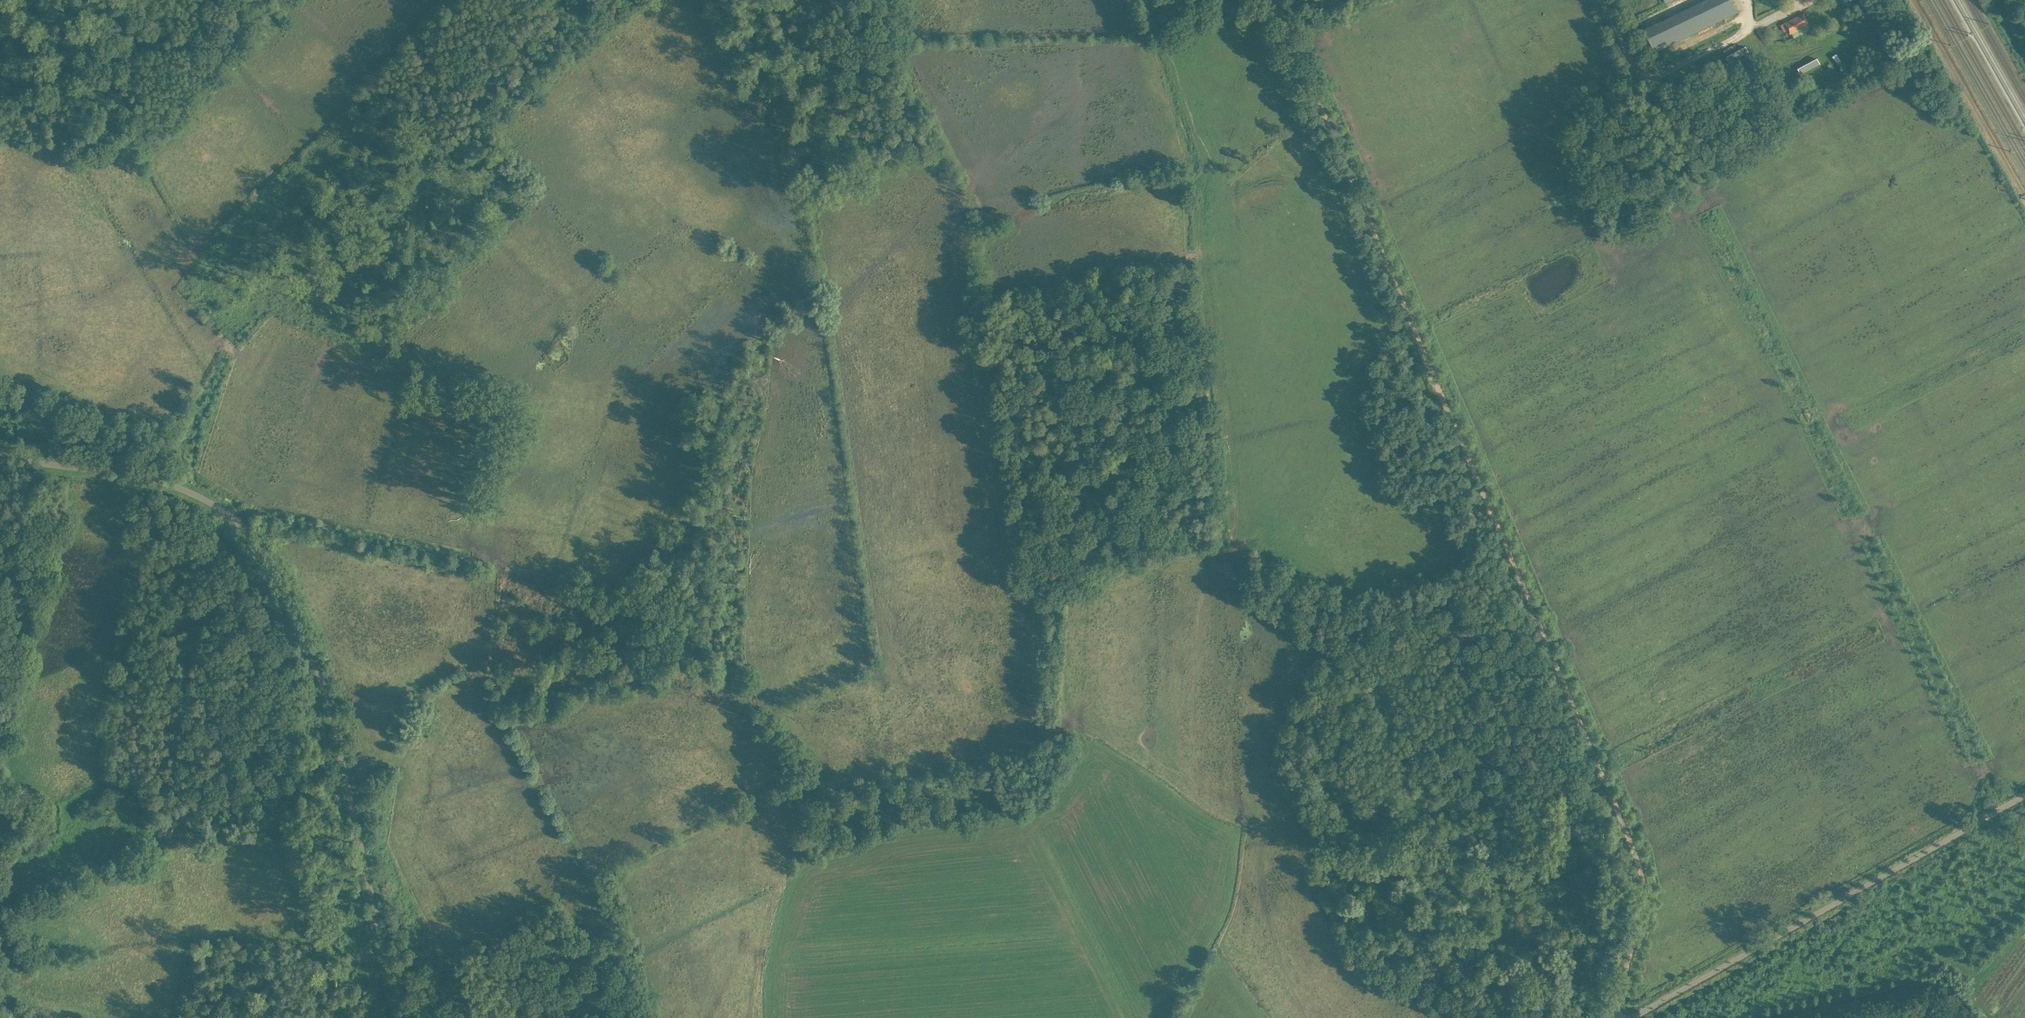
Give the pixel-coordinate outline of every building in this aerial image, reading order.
[(1643,34),(1653,53),(1736,12),(1730,0),(1712,0),(1643,34)] [(1784,22),(1790,34),(1809,23),(1803,12),(1784,22)] [(1744,44),(1725,55),(1729,61),(1748,51),(1744,44)] [(1815,57),(1797,66),(1800,72),(1818,63),(1815,57)]
